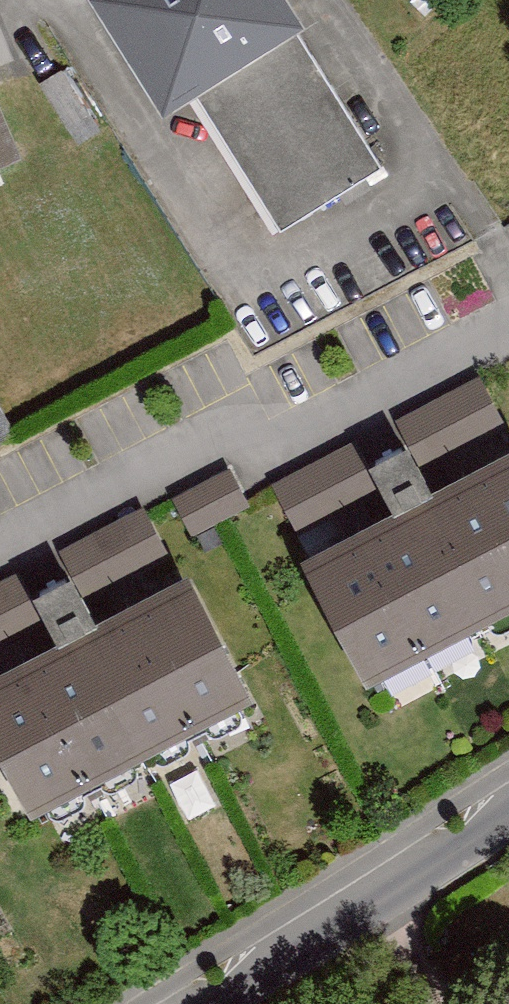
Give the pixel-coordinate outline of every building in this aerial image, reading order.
[(99,11),(167,123),(189,109),(275,249),(384,182),(272,0),(117,0),(99,11)] [(64,76),(39,91),(74,148),(99,133),(64,76)] [(24,176),(0,118),(0,186),(24,176)] [(476,384),(398,425),(423,471),(500,429),(476,384)] [(15,446),(0,420),(0,455),(15,446)] [(342,455),(269,493),(292,537),(365,500),(342,455)] [(395,532),(306,578),(368,697),(508,625),(508,469),(427,511),(404,466),(370,483),(395,532)] [(225,477),(168,509),(190,548),(247,516),(225,477)] [(139,520),(60,562),(83,606),(162,565),(139,520)] [(0,591),(0,646),(26,633),(3,590),(0,591)] [(57,663),(0,692),(0,767),(34,831),(250,718),(187,597),(93,646),(67,596),(32,615),(57,663)]
